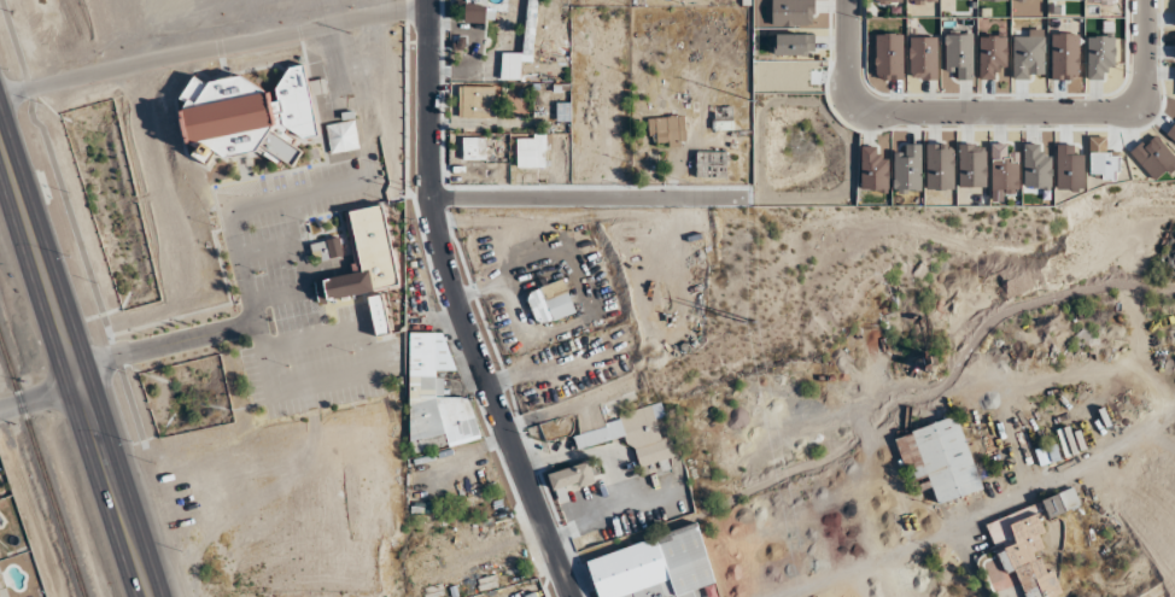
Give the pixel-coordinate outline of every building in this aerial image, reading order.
[(535,53),(536,0),(525,0),(524,53),(535,53)] [(554,59),(554,48),(539,49),(539,60),(554,59)] [(317,135),(305,65),(287,68),(277,91),(279,103),(273,101),(245,75),(206,82),(193,76),(183,99),(186,103),(182,113),(187,143),(194,145),(196,156),(204,164),(209,163),(213,153),(224,157),(254,152),(275,130),(273,118),(280,110),(283,125),(293,130),(302,138),(317,135)] [(493,118),(493,86),(459,86),(459,118),(493,118)] [(557,120),(570,120),(570,103),(557,103),(557,120)] [(713,130),(733,130),(733,106),(713,106),(713,130)] [(648,116),(648,144),(686,144),(686,116),(648,116)] [(517,166),(546,166),(546,135),(517,135),(517,166)] [(463,160),(486,160),(486,137),(463,137),(463,160)] [(727,151),(696,151),(696,177),(727,177),(727,151)] [(398,287),(384,205),(345,211),(356,273),(323,279),(324,283),(316,284),(320,301),(398,287)] [(525,293),(538,326),(575,310),(563,279),(525,293)] [(382,327),(394,327),(394,299),(381,300),(382,327)] [(450,332),(409,332),(410,447),(477,446),(476,396),(444,397),(444,373),(450,373),(450,332)] [(573,429),(578,449),(630,436),(638,467),(673,458),(660,408),(573,429)] [(959,415),(895,435),(909,482),(927,476),(936,504),(982,490),(959,415)] [(1061,460),(1058,444),(1036,448),(1039,464),(1061,460)] [(594,481),(588,462),(549,473),(554,493),(594,481)] [(1041,500),(1049,518),(1080,505),(1073,487),(1041,500)] [(1003,574),(1017,570),(1025,596),(1053,596),(1060,595),(1046,549),(1045,549),(1039,533),(1046,531),(1038,506),(987,521),(1003,574)] [(600,596),(676,596),(676,595),(716,584),(699,525),(588,557),(600,596)]
